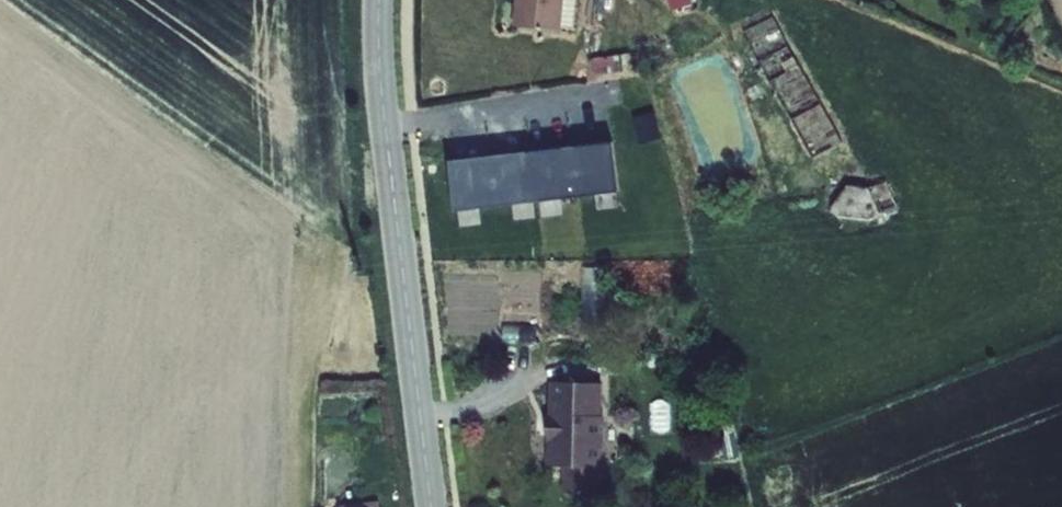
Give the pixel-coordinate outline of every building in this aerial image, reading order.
[(511,32),(555,35),(558,0),(514,0),(511,32)] [(831,207),(831,211),(841,218),(868,222),(879,218),(880,214),(870,188),(848,185),(831,207)] [(593,417),(595,384),(549,382),(548,418),(553,418),(552,440),(547,439),(546,466),(562,467),(561,494),(591,495),(592,468),(597,468),(598,422),(593,417)] [(548,418),(545,417),(544,439),(547,439),(552,440),(553,418),(548,418)]
